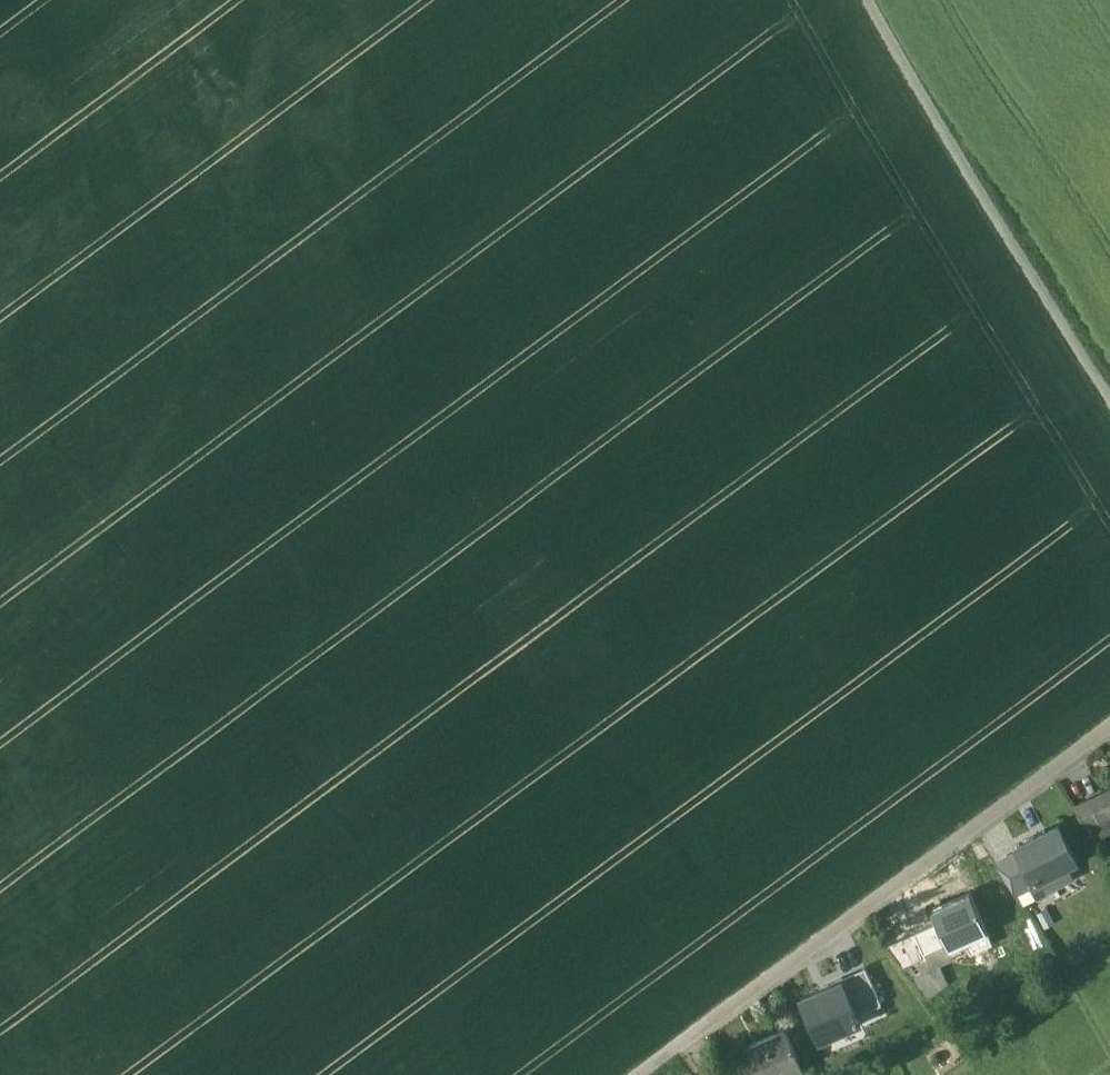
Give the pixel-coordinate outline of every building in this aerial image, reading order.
[(1074,808),(1098,840),(1109,834),(1109,811),(1102,794),(1074,808)] [(1076,860),(1058,826),(1046,832),(1045,829),(1033,835),(1034,838),(1018,847),(1020,852),(1035,882),(1046,876),(1053,888),(1072,877),(1066,866),(1076,860)] [(1020,852),(996,864),(1014,893),(1035,882),(1020,852)] [(970,893),(931,911),(937,923),(913,934),(925,956),(947,944),(949,948),(965,941),(971,955),(994,944),(970,893)] [(913,934),(885,946),(902,968),(904,967),(925,956),(913,934)] [(925,956),(904,967),(928,998),(947,984),(938,967),(933,970),(925,956)] [(845,975),(862,1012),(881,1004),(864,966),(845,975)] [(845,975),(796,997),(818,1045),(867,1024),(862,1012),(845,975)] [(729,1070),(731,1074),(781,1074),(780,1073),(801,1064),(786,1030),(747,1048),(752,1059),(729,1070)]
